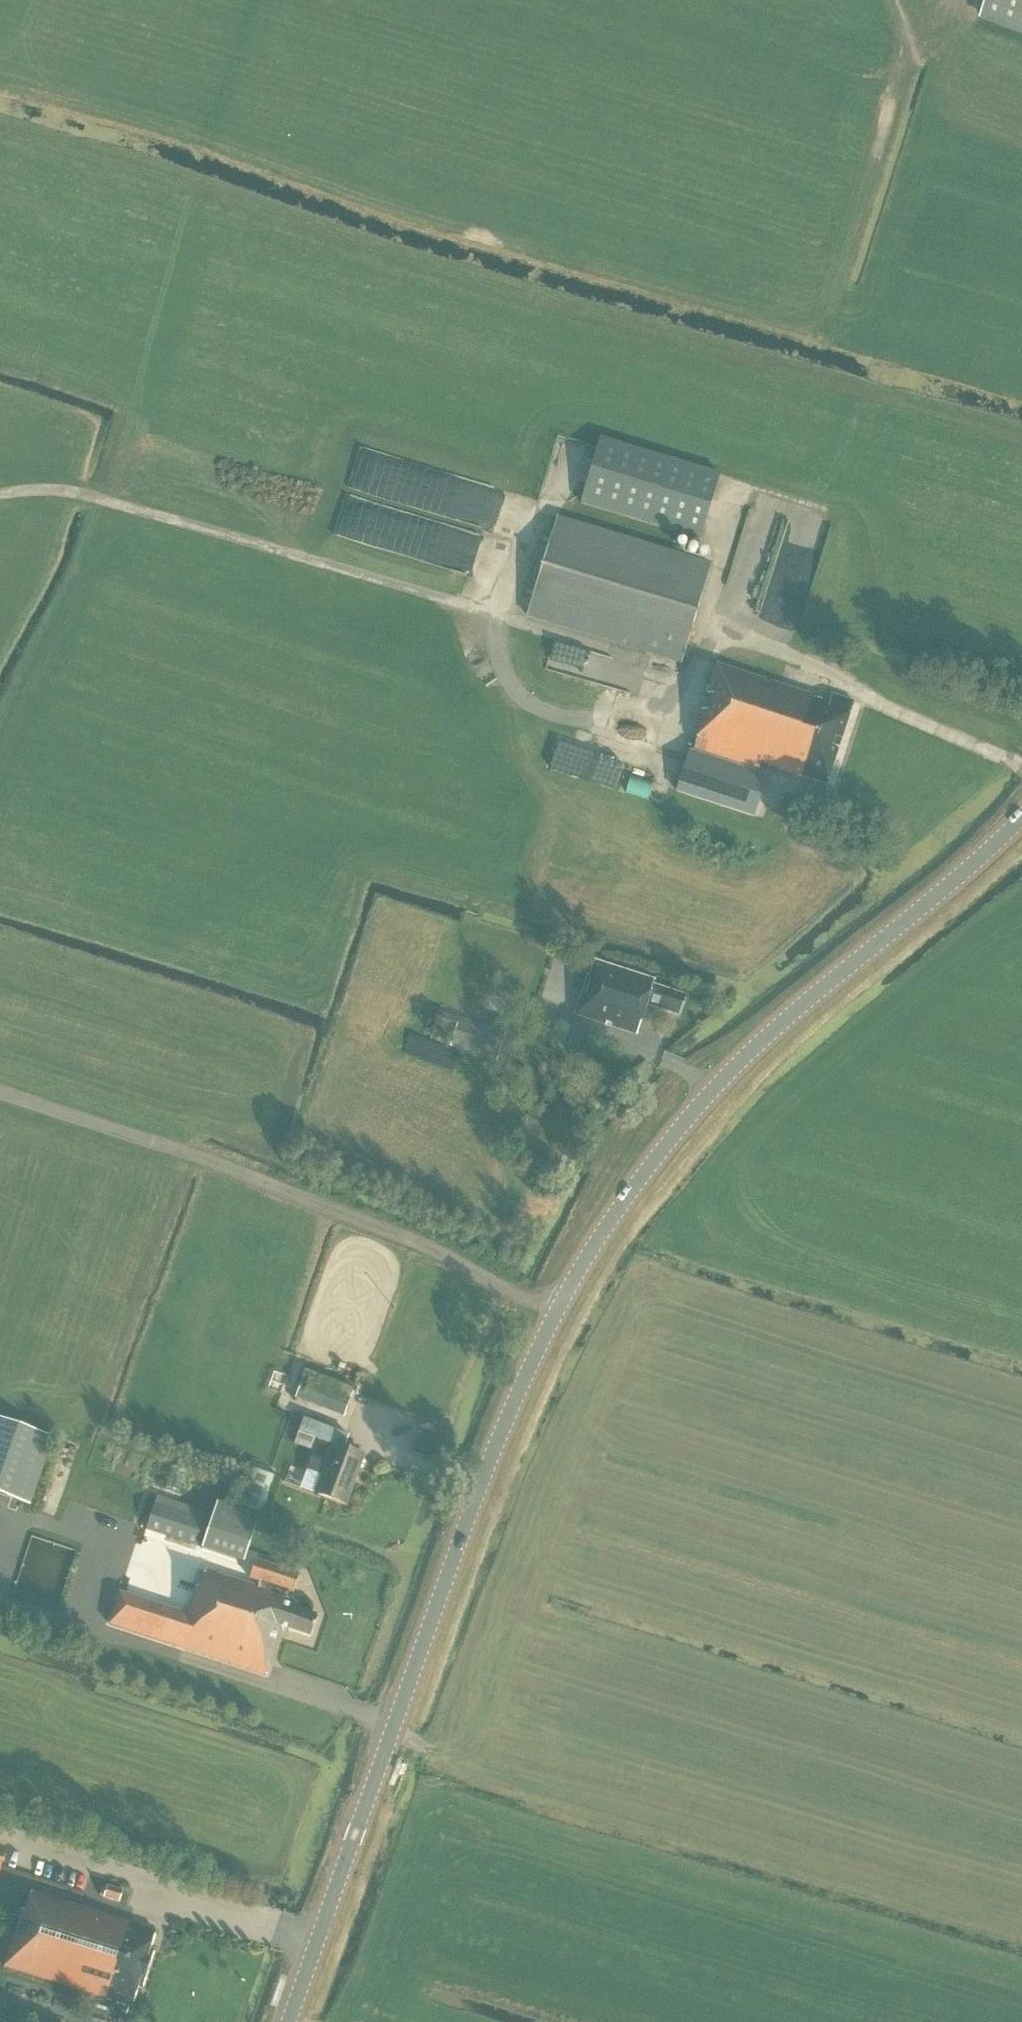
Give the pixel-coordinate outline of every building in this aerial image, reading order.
[(981,15),(1021,30),(1021,0),(987,0),(981,15)] [(720,474),(600,437),(581,503),(700,539),(720,474)] [(681,662),(711,564),(557,518),(527,615),(681,662)] [(827,784),(854,701),(832,694),(829,704),(814,699),(814,696),(715,664),(697,721),(701,722),(692,752),(689,751),(677,791),(753,816),(766,776),(765,776),(769,765),(827,784)] [(678,1015),(684,996),(652,987),(654,978),(595,961),(590,976),(587,976),(575,1014),(636,1034),(646,1004),(678,1015)] [(497,1060),(504,1036),(506,1032),(441,1012),(435,1032),(455,1038),(452,1046),(462,1049),(497,1060)] [(307,1370),(302,1383),(297,1396),(345,1414),(349,1401),(355,1389),(307,1370)] [(0,1418),(0,1494),(30,1504),(53,1437),(0,1418)] [(348,1435),(324,1426),(305,1419),(300,1432),(319,1439),(334,1444),(327,1464),(311,1458),(307,1470),(309,1471),(303,1488),(345,1504),(363,1455),(344,1447),(348,1435)] [(248,1468),(234,1505),(264,1516),(278,1479),(248,1468)] [(209,1512),(158,1495),(146,1529),(197,1546),(209,1512)] [(218,1502),(202,1548),(244,1562),(260,1516),(218,1502)] [(291,1546),(295,1536),(276,1530),(273,1540),(291,1546)] [(311,1637),(318,1617),(295,1609),(297,1603),(285,1599),(288,1590),(293,1592),(299,1574),(255,1559),(249,1578),(260,1581),(258,1587),(205,1569),(199,1586),(196,1585),(186,1616),(127,1597),(117,1627),(266,1675),(281,1627),(311,1637)] [(124,1890),(110,1885),(106,1897),(120,1902),(124,1890)] [(155,1930),(32,1891),(26,1910),(22,1909),(6,1959),(3,1957),(4,1954),(0,1953),(0,1961),(5,1963),(4,1966),(132,2006),(138,1987),(142,1988),(154,1950),(150,1949),(155,1930)]
